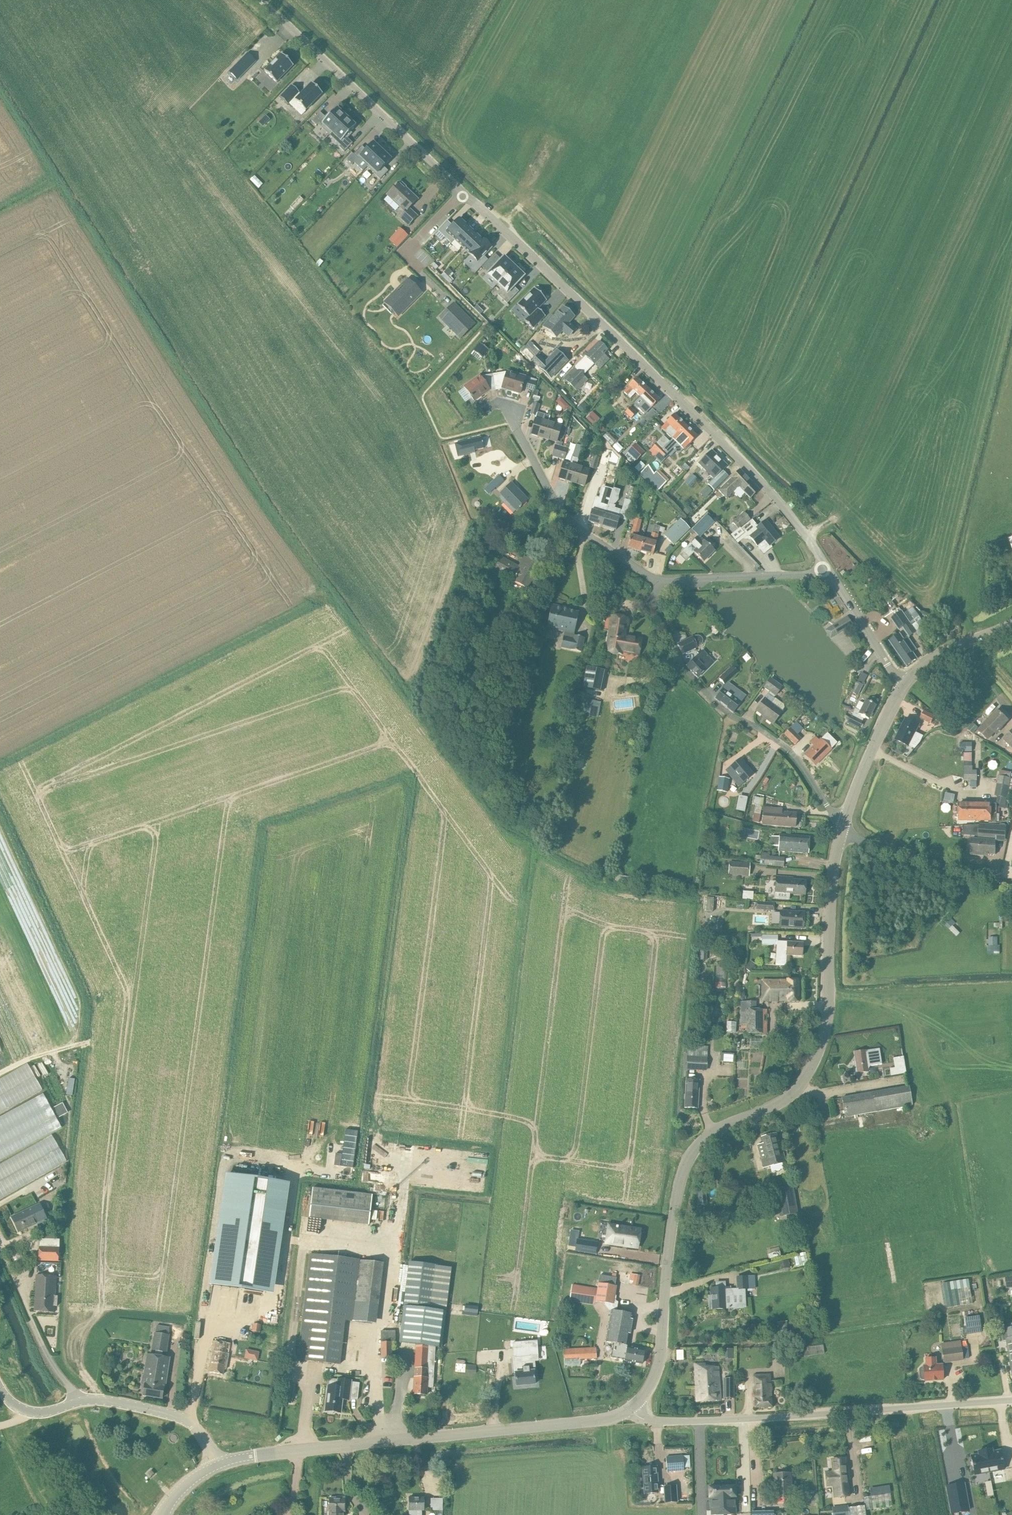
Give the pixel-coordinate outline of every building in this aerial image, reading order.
[(246,52),(228,70),(237,79),(255,61),(246,52)] [(293,65),(281,54),(265,71),(276,82),(293,65)] [(292,85),(280,97),(288,105),(294,98),(295,100),(295,101),(305,111),(306,110),(322,94),(312,83),(311,84),(301,95),(299,93),(299,92),(292,85)] [(319,122),(331,133),(347,115),(342,110),(341,111),(337,108),(337,107),(326,119),(324,117),(325,117),(320,112),(311,121),(316,125),(319,122)] [(347,115),(331,133),(342,144),(339,147),(344,152),(352,143),(347,138),(347,139),(345,137),(356,126),(356,125),(355,125),(352,122),(353,121),(347,115)] [(353,154),(347,160),(352,165),(358,158),(360,157),(368,165),(383,149),(378,144),(377,145),(373,142),(366,150),(361,146),(353,154)] [(383,149),(368,165),(377,173),(375,175),(380,179),(388,171),(384,167),(391,159),(388,156),(389,155),(383,149)] [(399,217),(408,225),(417,216),(409,207),(417,199),(409,191),(408,192),(399,183),(387,194),(405,211),(399,217)] [(474,230),(483,240),(489,234),(493,238),(498,233),(478,212),(468,221),(475,229),(474,230)] [(447,222),(438,231),(451,243),(455,239),(467,226),(459,218),(452,226),(447,222)] [(462,246),(475,233),(467,226),(455,239),(462,246)] [(400,229),(394,235),(401,242),(408,235),(400,229)] [(482,240),(475,233),(462,246),(469,253),(470,253),(482,240)] [(470,253),(469,253),(469,254),(477,262),(491,247),(482,239),(482,240),(470,253)] [(504,257),(487,274),(497,284),(498,284),(514,267),(512,265),(513,264),(507,258),(506,259),(504,257)] [(488,272),(494,265),(488,260),(482,267),(488,272)] [(503,289),(497,295),(507,304),(519,291),(514,286),(523,276),(521,274),(522,272),(517,267),(515,268),(514,267),(498,284),(503,289)] [(408,279),(388,300),(401,313),(421,293),(408,279)] [(530,318),(526,322),(534,330),(546,317),(539,310),(548,301),(543,297),(544,296),(539,290),(538,291),(535,288),(518,305),(530,318)] [(453,303),(439,317),(460,339),(475,324),(453,303)] [(474,308),(479,314),(482,311),(477,305),(474,308)] [(551,316),(543,325),(545,327),(556,336),(562,330),(566,333),(572,327),(568,323),(574,316),(563,307),(554,318),(551,316)] [(473,351),(482,358),(489,349),(484,345),(487,342),(483,339),(473,351)] [(580,361),(589,369),(594,363),(600,369),(609,359),(604,354),(608,349),(599,341),(585,355),(580,361)] [(549,379),(565,361),(554,352),(539,370),(549,379)] [(588,379),(574,366),(563,378),(577,391),(588,379)] [(501,387),(520,393),(525,376),(506,371),(493,373),(496,386),(502,385),(501,387)] [(464,386),(474,401),(490,389),(488,387),(496,386),(493,373),(480,376),(480,375),(464,386)] [(530,377),(526,388),(533,390),(536,379),(530,377)] [(623,391),(630,398),(636,392),(640,396),(648,388),(636,377),(628,385),(623,391)] [(633,404),(645,415),(652,407),(660,399),(648,388),(640,396),(633,404)] [(531,434),(544,438),(548,422),(550,415),(538,412),(540,404),(538,403),(540,397),(533,395),(531,402),(533,402),(530,414),(535,416),(535,418),(531,434)] [(555,401),(564,411),(569,406),(560,397),(555,401)] [(625,411),(620,416),(620,417),(628,425),(633,420),(631,417),(636,412),(630,406),(625,412),(625,411)] [(590,421),(595,416),(591,412),(586,418),(590,421)] [(662,428),(672,438),(685,425),(674,413),(666,421),(667,422),(662,428)] [(552,456),(558,458),(561,446),(562,446),(563,442),(557,441),(561,426),(548,422),(544,438),(556,442),(552,456)] [(668,442),(654,457),(661,463),(669,455),(670,456),(675,451),(673,449),(678,444),(684,449),(697,436),(685,425),(672,438),(668,442)] [(608,432),(604,436),(611,444),(615,441),(608,432)] [(558,458),(564,460),(568,448),(569,448),(572,438),(568,437),(565,445),(564,445),(563,446),(562,446),(561,446),(558,458)] [(471,455),(486,452),(482,438),(468,442),(471,455)] [(648,451),(654,457),(668,442),(665,439),(660,445),(657,442),(648,451)] [(578,458),(581,446),(570,443),(567,455),(578,458)] [(635,444),(624,456),(633,463),(644,452),(635,444)] [(708,484),(714,490),(729,476),(722,469),(727,465),(716,454),(715,454),(711,450),(703,458),(718,473),(708,484)] [(695,452),(684,463),(689,467),(700,457),(695,452)] [(593,455),(589,468),(596,469),(599,457),(593,455)] [(558,478),(571,482),(576,466),(578,458),(572,456),(570,464),(563,462),(558,478)] [(483,489),(489,496),(497,489),(496,487),(503,480),(498,475),(497,476),(494,473),(500,467),(495,462),(489,468),(493,472),(485,479),(489,483),(483,489)] [(648,465),(640,473),(656,491),(668,479),(658,469),(653,474),(648,465)] [(700,465),(694,471),(703,479),(708,473),(700,465)] [(571,482),(584,486),(589,470),(576,466),(571,482)] [(719,490),(726,498),(739,485),(750,497),(759,489),(740,469),(731,477),(731,478),(719,490)] [(692,474),(685,482),(691,487),(698,479),(692,474)] [(498,498),(513,513),(516,509),(517,510),(528,500),(511,482),(500,493),(502,494),(498,498)] [(707,486),(699,492),(703,498),(712,491),(707,486)] [(629,509),(632,501),(624,499),(622,507),(629,509)] [(588,521),(602,525),(608,503),(603,501),(602,507),(601,506),(599,512),(591,510),(588,521)] [(608,503),(602,525),(610,528),(609,530),(614,531),(615,529),(616,529),(619,518),(621,509),(615,508),(615,505),(608,503)] [(732,522),(738,529),(741,526),(741,527),(750,519),(744,512),(732,522)] [(693,551),(703,561),(714,550),(707,543),(707,542),(701,536),(715,522),(706,513),(695,525),(691,529),(697,535),(691,542),(696,548),(693,551)] [(627,547),(640,550),(643,538),(637,537),(642,520),(634,518),(630,535),(627,547)] [(673,544),(690,528),(680,518),(664,535),(673,544)] [(764,520),(757,526),(752,520),(742,529),(741,528),(732,535),(738,543),(745,537),(751,537),(757,545),(764,539),(770,546),(779,538),(764,520)] [(640,550),(653,554),(656,542),(658,534),(651,532),(649,540),(643,538),(640,550)] [(476,549),(490,556),(497,542),(482,535),(476,549)] [(513,580),(526,587),(538,564),(525,556),(520,566),(499,555),(493,568),(513,579),(513,580)] [(468,599),(470,590),(463,588),(460,597),(468,599)] [(561,648),(582,652),(585,638),(573,635),(579,614),(564,610),(565,608),(551,605),(546,625),(558,628),(557,630),(558,630),(557,631),(564,632),(561,648)] [(929,630),(916,611),(907,617),(902,611),(890,619),(898,630),(902,627),(909,637),(916,632),(919,637),(929,630)] [(622,651),(635,653),(638,638),(624,636),(627,616),(612,614),(606,651),(621,653),(622,651)] [(847,617),(834,625),(838,633),(852,624),(847,617)] [(900,634),(890,640),(907,665),(917,658),(900,634)] [(677,643),(682,655),(700,646),(702,643),(703,640),(702,637),(698,635),(695,635),(693,636),(677,643)] [(686,665),(697,677),(713,661),(703,650),(686,665)] [(586,665),(582,684),(602,689),(606,670),(586,665)] [(715,698),(734,711),(741,702),(746,695),(728,682),(738,672),(732,665),(719,678),(725,684),(726,683),(723,688),(715,698)] [(765,718),(773,724),(782,711),(784,708),(784,704),(774,697),(775,696),(775,697),(783,686),(770,677),(763,687),(769,692),(756,710),(766,717),(765,718)] [(856,682),(851,692),(858,695),(863,685),(856,682)] [(589,716),(592,701),(584,699),(581,715),(589,716)] [(846,724),(859,730),(862,721),(864,717),(868,719),(876,704),(865,699),(863,703),(859,701),(851,716),(850,715),(846,724)] [(924,710),(920,718),(931,724),(932,722),(935,716),(924,710)] [(978,730),(988,739),(994,732),(995,734),(1008,720),(997,710),(978,730)] [(906,718),(895,739),(909,746),(915,749),(920,742),(923,736),(915,732),(919,725),(906,718)] [(972,734),(978,727),(973,722),(967,729),(972,734)] [(784,734),(795,745),(801,738),(797,734),(801,730),(794,723),(790,727),(784,734)] [(1004,739),(1006,741),(1001,746),(1011,756),(1011,731),(1004,739)] [(814,745),(805,754),(815,765),(837,743),(827,733),(821,739),(821,738),(819,740),(815,736),(810,741),(814,745)] [(972,743),(960,742),(960,751),(972,751),(972,743)] [(730,776),(738,786),(743,782),(754,774),(741,758),(726,770),(730,776)] [(972,767),(964,767),(964,781),(977,781),(977,771),(972,771),(972,767)] [(1005,805),(1006,803),(1011,804),(1011,801),(1011,798),(1011,794),(1011,778),(1010,778),(1011,772),(1000,770),(999,776),(994,796),(997,796),(996,804),(1005,805)] [(727,792),(729,779),(719,777),(717,791),(727,792)] [(954,802),(955,793),(945,792),(944,801),(954,802)] [(745,811),(747,796),(738,795),(736,810),(745,811)] [(754,797),(753,803),(756,804),(752,821),(758,822),(763,798),(754,797)] [(958,819),(978,820),(978,810),(980,810),(980,804),(958,804),(958,819)] [(988,823),(996,823),(997,804),(980,804),(980,810),(978,810),(978,820),(989,820),(988,823)] [(762,824),(795,826),(796,813),(776,811),(776,808),(763,807),(762,824)] [(978,838),(972,838),(970,854),(984,856),(984,853),(995,854),(996,842),(1005,842),(1007,827),(1005,827),(1005,825),(999,825),(999,826),(979,824),(978,838)] [(757,839),(759,830),(745,827),(744,836),(757,839)] [(778,851),(808,853),(809,836),(780,834),(779,836),(770,836),(770,846),(779,846),(778,851)] [(761,852),(759,865),(767,866),(767,865),(783,867),(784,857),(769,856),(769,853),(761,852)] [(750,863),(729,861),(728,875),(749,877),(750,863)] [(775,892),(775,899),(789,900),(789,893),(805,895),(806,880),(794,879),(794,877),(776,876),(775,892)] [(753,899),(753,890),(743,890),(742,898),(753,899)] [(704,896),(703,911),(711,911),(712,897),(704,896)] [(774,902),(756,901),(756,910),(774,911),(774,902)] [(780,910),(779,926),(803,928),(804,912),(780,910)] [(775,965),(789,965),(790,955),(802,956),(802,943),(787,942),(777,941),(778,935),(762,934),(762,944),(776,945),(775,965)] [(988,953),(999,953),(999,936),(988,936),(988,953)] [(787,1000),(787,1001),(799,1001),(798,979),(787,979),(787,980),(762,981),(762,1000),(787,1000)] [(763,1008),(756,1008),(756,1001),(741,1001),(741,1029),(746,1029),(746,1033),(763,1033),(763,1008)] [(726,1021),(726,1032),(736,1032),(736,1022),(726,1021)] [(688,1045),(686,1070),(707,1071),(708,1046),(688,1045)] [(879,1048),(854,1052),(856,1064),(854,1064),(855,1071),(857,1071),(857,1072),(869,1071),(868,1068),(870,1065),(882,1063),(879,1048)] [(734,1062),(734,1054),(721,1053),(720,1061),(734,1062)] [(893,1056),(894,1067),(890,1067),(890,1074),(905,1073),(904,1056),(893,1056)] [(68,1076),(65,1094),(73,1095),(75,1077),(68,1076)] [(697,1108),(699,1080),(686,1079),(685,1107),(697,1108)] [(841,1096),(844,1116),(911,1104),(907,1084),(841,1096)] [(62,1102),(54,1107),(59,1116),(67,1112),(62,1102)] [(757,1145),(763,1168),(786,1162),(781,1143),(779,1144),(776,1133),(758,1137),(760,1144),(757,1145)] [(308,1177),(323,1178),(323,1171),(321,1171),(321,1167),(316,1167),(316,1172),(308,1172),(308,1177)] [(228,1172),(211,1285),(262,1293),(278,1179),(228,1172)] [(373,1194),(313,1187),(309,1218),(369,1225),(373,1194)] [(798,1214),(793,1188),(776,1191),(780,1217),(798,1214)] [(40,1204),(12,1217),(19,1231),(39,1222),(42,1229),(50,1225),(40,1204)] [(609,1243),(638,1247),(640,1230),(611,1226),(609,1243)] [(40,1237),(39,1237),(38,1261),(59,1261),(60,1237),(57,1237),(57,1233),(43,1232),(40,1235),(40,1237)] [(574,1249),(591,1250),(592,1241),(575,1240),(574,1249)] [(779,1248),(767,1250),(769,1259),(781,1256),(779,1248)] [(316,1361),(340,1365),(345,1320),(352,1321),(376,1324),(384,1262),(359,1259),(360,1259),(310,1253),(303,1313),(298,1359),(316,1361)] [(416,1345),(413,1394),(427,1394),(427,1387),(433,1387),(433,1347),(442,1348),(451,1267),(438,1265),(409,1262),(403,1306),(399,1343),(416,1345)] [(34,1311),(54,1312),(55,1306),(57,1306),(58,1296),(55,1295),(56,1276),(36,1275),(34,1311)] [(599,1275),(598,1283),(615,1285),(616,1278),(599,1275)] [(738,1290),(738,1293),(745,1293),(746,1292),(746,1289),(755,1289),(754,1275),(736,1276),(736,1290),(738,1290)] [(942,1283),(946,1307),(971,1303),(967,1278),(942,1283)] [(708,1299),(709,1309),(726,1308),(725,1300),(731,1299),(730,1290),(730,1286),(725,1286),(724,1281),(714,1282),(715,1287),(710,1287),(710,1299),(708,1299)] [(569,1301),(592,1305),(596,1301),(613,1304),(615,1285),(598,1283),(597,1288),(572,1284),(569,1301)] [(736,1290),(730,1290),(731,1299),(725,1300),(726,1308),(745,1307),(745,1293),(738,1293),(738,1290),(736,1290)] [(463,1305),(462,1315),(477,1316),(477,1306),(463,1305)] [(631,1318),(632,1313),(611,1309),(605,1341),(613,1343),(619,1344),(616,1359),(642,1363),(643,1362),(644,1361),(645,1358),(644,1356),(644,1352),(626,1348),(628,1333),(631,1333),(633,1319),(631,1318)] [(982,1332),(979,1315),(964,1317),(966,1334),(982,1332)] [(779,1333),(789,1332),(787,1321),(777,1322),(779,1333)] [(253,1323),(252,1331),(261,1332),(261,1324),(253,1323)] [(143,1395),(162,1398),(164,1387),(165,1387),(170,1357),(162,1356),(163,1352),(167,1353),(170,1335),(168,1334),(169,1326),(156,1325),(155,1332),(154,1332),(151,1350),(155,1351),(155,1355),(147,1354),(143,1384),(145,1384),(143,1395)] [(1002,1332),(1004,1340),(1006,1340),(1009,1354),(1011,1353),(1011,1328),(1007,1328),(1008,1331),(1002,1332)] [(380,1357),(392,1357),(392,1342),(395,1342),(395,1331),(380,1331),(380,1357)] [(940,1343),(943,1363),(963,1360),(963,1359),(970,1358),(968,1346),(961,1347),(960,1341),(940,1343)] [(211,1363),(210,1372),(226,1374),(228,1367),(236,1368),(239,1347),(214,1343),(212,1355),(211,1355),(210,1363),(211,1363)] [(619,1344),(613,1343),(610,1358),(616,1359),(619,1344)] [(824,1345),(803,1347),(804,1356),(825,1353),(824,1345)] [(537,1346),(513,1348),(514,1358),(538,1356),(537,1346)] [(580,1358),(580,1359),(596,1359),(596,1347),(564,1348),(564,1359),(580,1358)] [(258,1352),(247,1350),(244,1359),(256,1362),(258,1352)] [(538,1356),(514,1358),(515,1372),(534,1370),(533,1361),(538,1361),(538,1356)] [(924,1380),(943,1379),(942,1364),(936,1364),(936,1357),(924,1357),(925,1365),(923,1365),(923,1366),(920,1367),(918,1370),(919,1377),(921,1380),(924,1380)] [(694,1363),(697,1401),(720,1400),(718,1366),(705,1367),(705,1363),(694,1363)] [(476,1365),(465,1364),(465,1373),(476,1374),(476,1365)] [(534,1370),(515,1372),(516,1386),(535,1384),(534,1370)] [(771,1373),(753,1374),(754,1407),(772,1407),(771,1373)] [(735,1378),(723,1378),(723,1398),(735,1398),(735,1378)] [(328,1412),(333,1413),(334,1412),(340,1412),(342,1399),(349,1400),(349,1398),(357,1399),(359,1382),(351,1381),(338,1379),(337,1387),(328,1386),(328,1388),(326,1388),(326,1392),(327,1393),(325,1410),(327,1411),(328,1412)] [(294,1383),(286,1382),(284,1402),(291,1403),(294,1383)] [(992,1449),(985,1450),(989,1472),(1004,1469),(1000,1450),(992,1452),(992,1449)] [(978,1454),(971,1456),(974,1475),(989,1472),(985,1450),(978,1451),(978,1454)] [(683,1455),(666,1456),(667,1472),(684,1470),(683,1455)] [(833,1485),(834,1497),(848,1496),(847,1485),(845,1457),(831,1459),(833,1472),(826,1472),(827,1486),(833,1485)] [(644,1493),(658,1492),(656,1466),(642,1467),(644,1493)] [(792,1497),(791,1473),(773,1474),(774,1498),(792,1497)] [(964,1483),(946,1486),(951,1513),(969,1510),(964,1483)] [(677,1502),(676,1485),(663,1486),(664,1503),(677,1502)] [(870,1487),(871,1495),(890,1493),(889,1485),(870,1487)] [(707,1511),(707,1514),(713,1514),(723,1514),(722,1486),(709,1487),(709,1498),(710,1503),(710,1511),(707,1511)] [(735,1486),(722,1486),(723,1514),(736,1514),(736,1513),(735,1513),(735,1502),(735,1497),(736,1497),(735,1486)] [(817,1493),(805,1494),(805,1504),(818,1503),(817,1493)] [(864,1505),(865,1510),(892,1506),(890,1493),(871,1495),(863,1497),(864,1505)] [(343,1511),(344,1511),(344,1497),(329,1497),(329,1514),(343,1514),(343,1511)] [(422,1510),(424,1510),(424,1497),(409,1497),(409,1514),(422,1514),(422,1510)] [(832,1506),(833,1514),(849,1514),(847,1505),(832,1506)] [(849,1507),(850,1514),(865,1514),(865,1510),(864,1505),(849,1507)]
